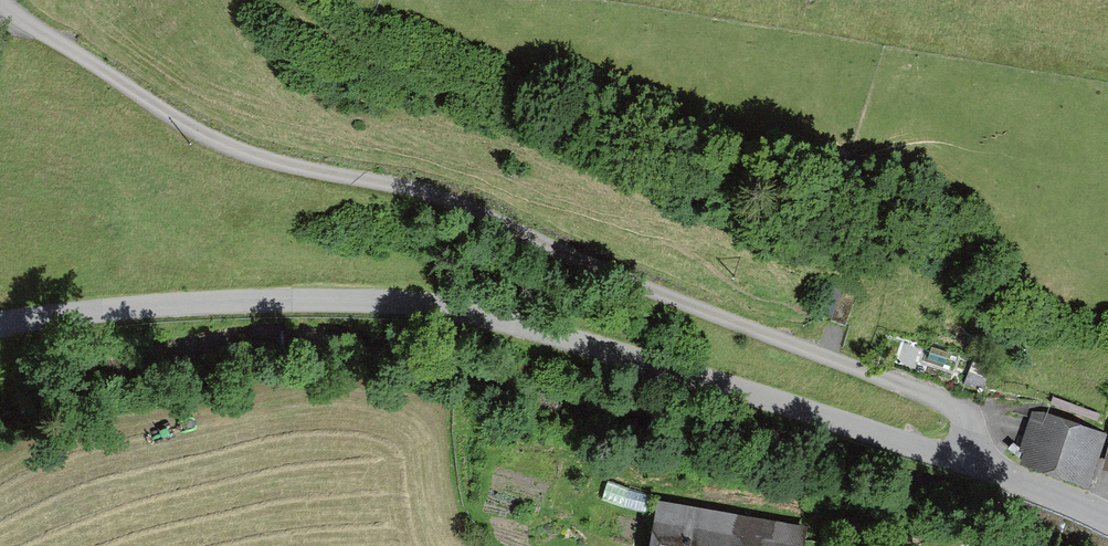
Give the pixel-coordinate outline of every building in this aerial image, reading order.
[(994,376),(970,366),(959,391),(984,402),(994,376)] [(1104,434),(1035,413),(1018,465),(1087,487),(1104,434)] [(608,481),(603,498),(648,511),(653,493),(608,481)] [(663,515),(658,545),(798,545),(800,538),(663,515)] [(1005,545),(1027,545),(1009,538),(1005,545)]
